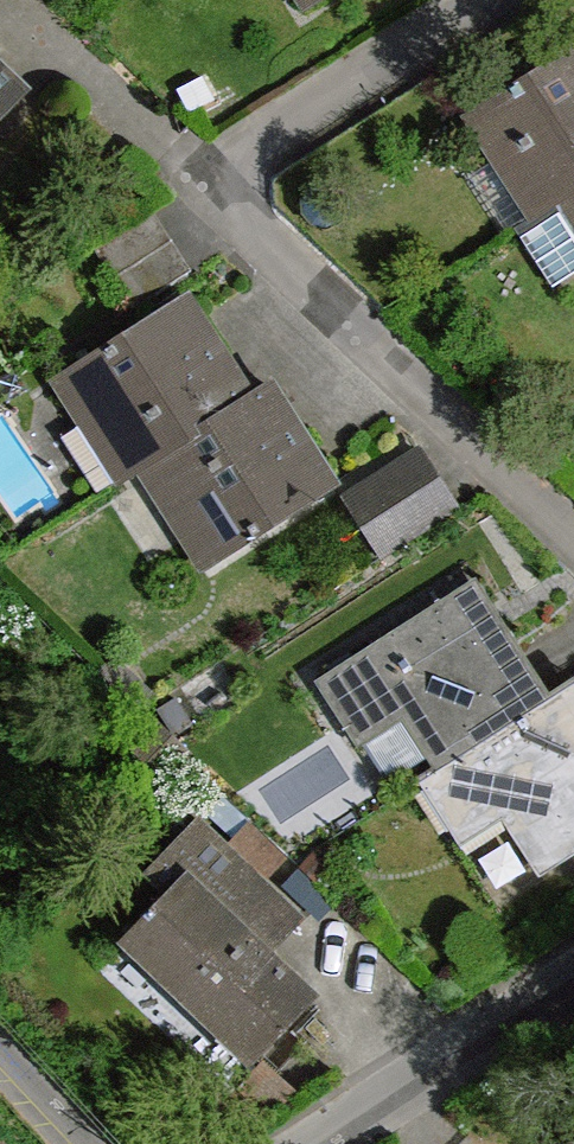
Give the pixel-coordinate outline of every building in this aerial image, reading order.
[(532,216),(573,189),(573,50),(469,116),(532,216)] [(22,89),(0,68),(0,113),(22,89)] [(532,216),(515,227),(554,286),(573,274),(573,189),(532,216)] [(185,300),(63,376),(124,475),(146,462),(247,397),(193,313),(185,300)] [(247,397),(146,462),(212,563),(333,487),(323,472),(267,385),(247,397)] [(420,452),(347,499),(381,553),(454,506),(420,452)] [(462,596),(324,682),(352,729),(403,697),(447,765),(548,702),(512,644),(497,653),(462,596)] [(447,765),(423,780),(455,827),(505,796),(549,864),(573,849),(573,712),(562,691),(548,702),(447,765)] [(185,880),(263,953),(296,919),(197,826),(151,874),(172,894),(185,880)] [(309,998),(263,953),(185,880),(172,894),(127,940),(251,1059),(309,998)]
